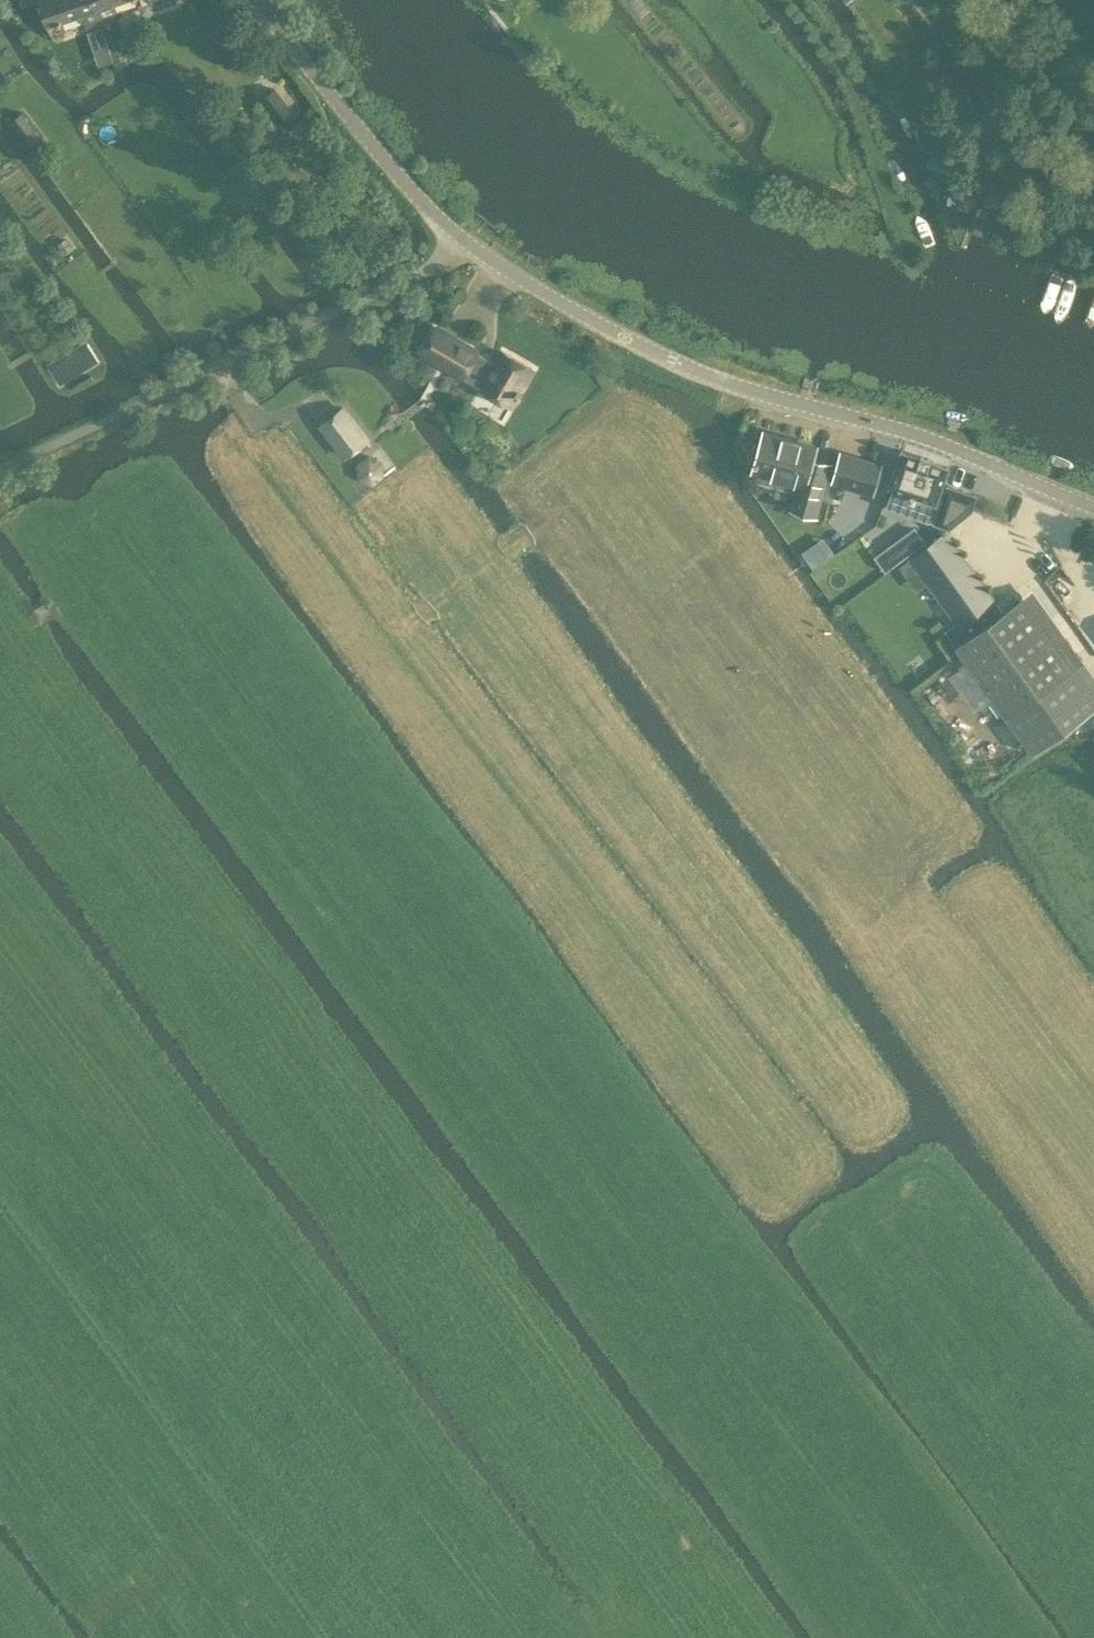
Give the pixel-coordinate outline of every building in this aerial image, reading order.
[(102,24),(94,0),(39,0),(47,24),(82,12),(88,29),(102,24)] [(102,24),(119,18),(113,1),(116,0),(94,0),(102,24)] [(154,11),(176,3),(175,0),(150,0),(154,11)] [(101,25),(87,30),(91,41),(105,36),(101,25)] [(276,120),(291,109),(277,89),(262,100),(276,120)] [(312,206),(309,208),(318,218),(331,206),(330,205),(322,196),(322,197),(312,206)] [(511,404),(532,368),(502,350),(496,361),(439,327),(424,352),(511,404)] [(367,438),(343,407),(321,424),(345,455),(367,438)] [(817,513),(831,463),(812,458),(815,450),(789,443),(790,437),(765,430),(754,469),(799,481),(792,506),(817,513)] [(903,450),(901,449),(889,486),(911,493),(910,495),(915,497),(916,494),(936,501),(930,518),(951,525),(972,509),(977,494),(948,484),(946,489),(942,487),(948,468),(949,468),(949,466),(947,465),(947,466),(930,460),(931,459),(920,455),(920,456),(903,450)] [(833,479),(874,490),(881,463),(841,452),(833,479)] [(356,464),(357,479),(372,485),(385,475),(383,459),(368,454),(356,464)] [(914,526),(895,540),(904,553),(924,539),(914,526)] [(1008,716),(1032,750),(1093,705),(1093,677),(1032,590),(1005,610),(998,601),(999,600),(946,530),(910,556),(957,622),(946,630),(1008,716)]
